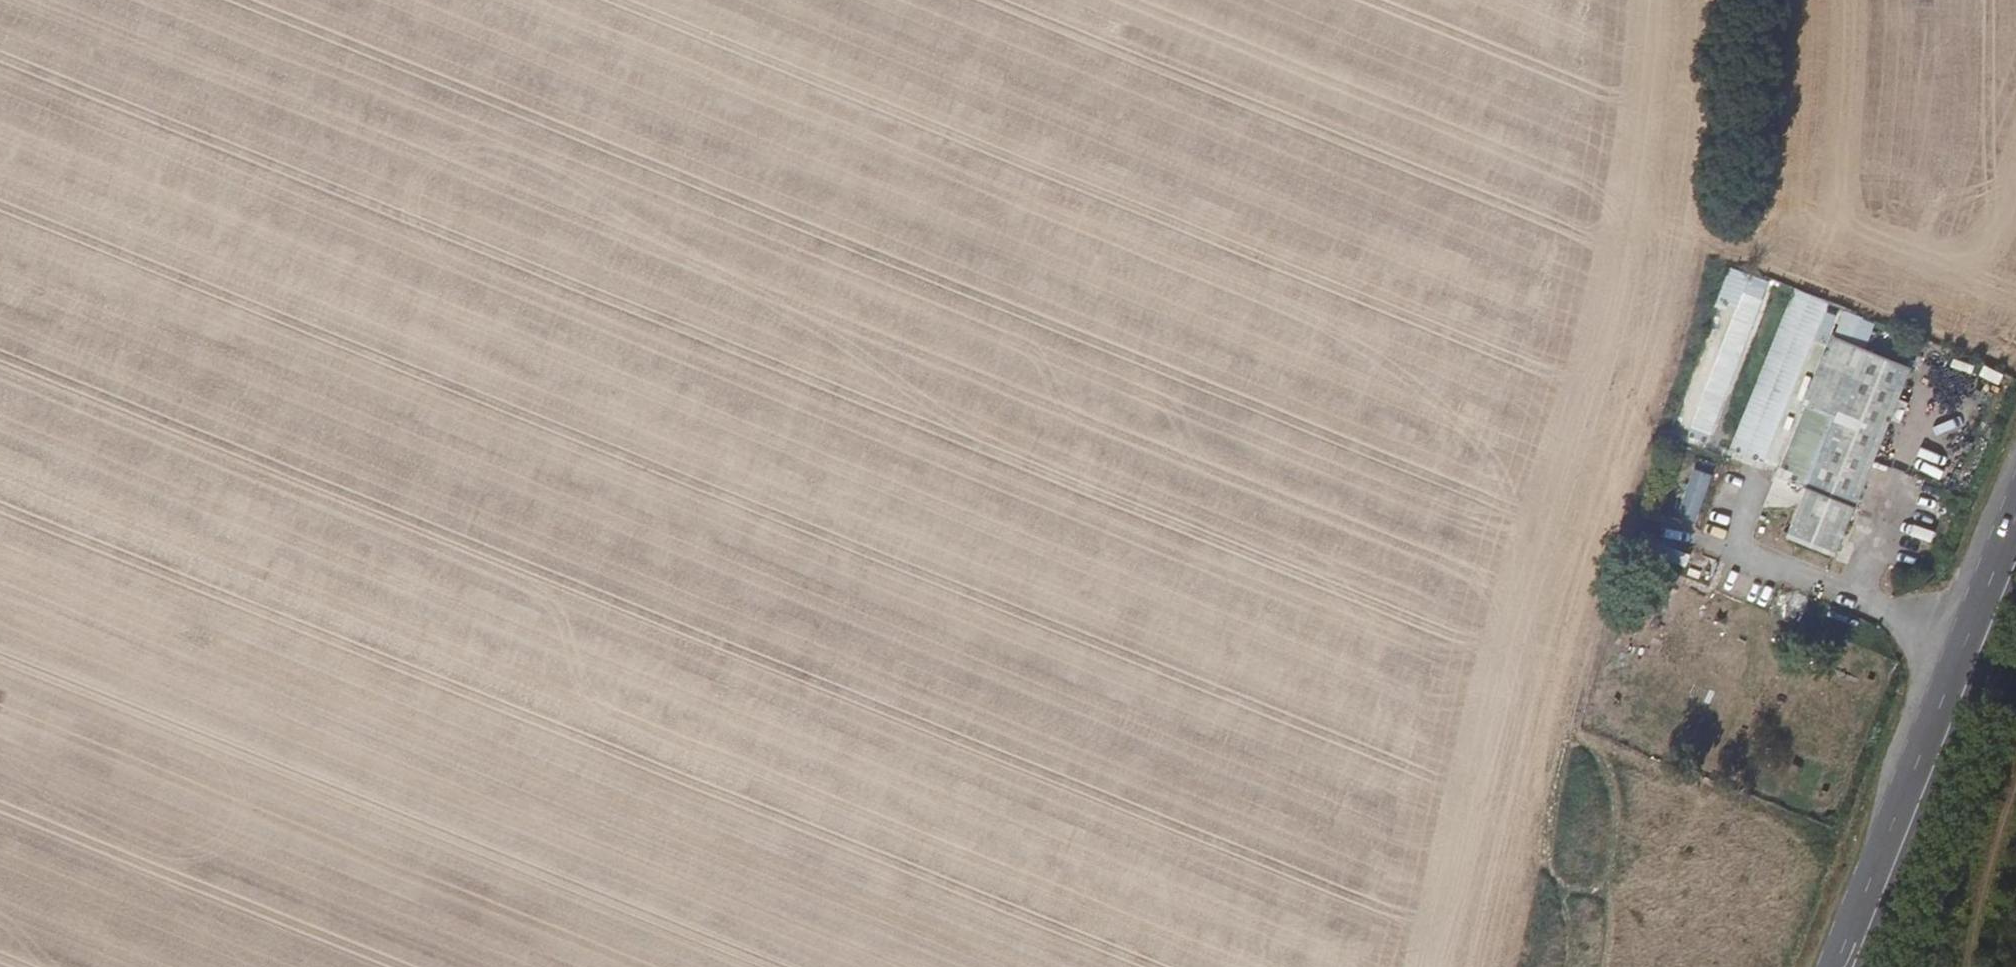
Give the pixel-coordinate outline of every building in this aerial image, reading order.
[(1732,268),(1679,410),(1694,416),(1687,436),(1707,443),(1768,282),(1732,268)] [(1764,464),(1826,301),(1792,288),(1730,451),(1764,464)] [(1797,524),(1875,334),(1858,326),(1780,517),(1797,524)] [(1848,544),(1925,355),(1875,334),(1797,524),(1848,544)] [(1701,520),(1713,475),(1690,469),(1677,514),(1701,520)]
